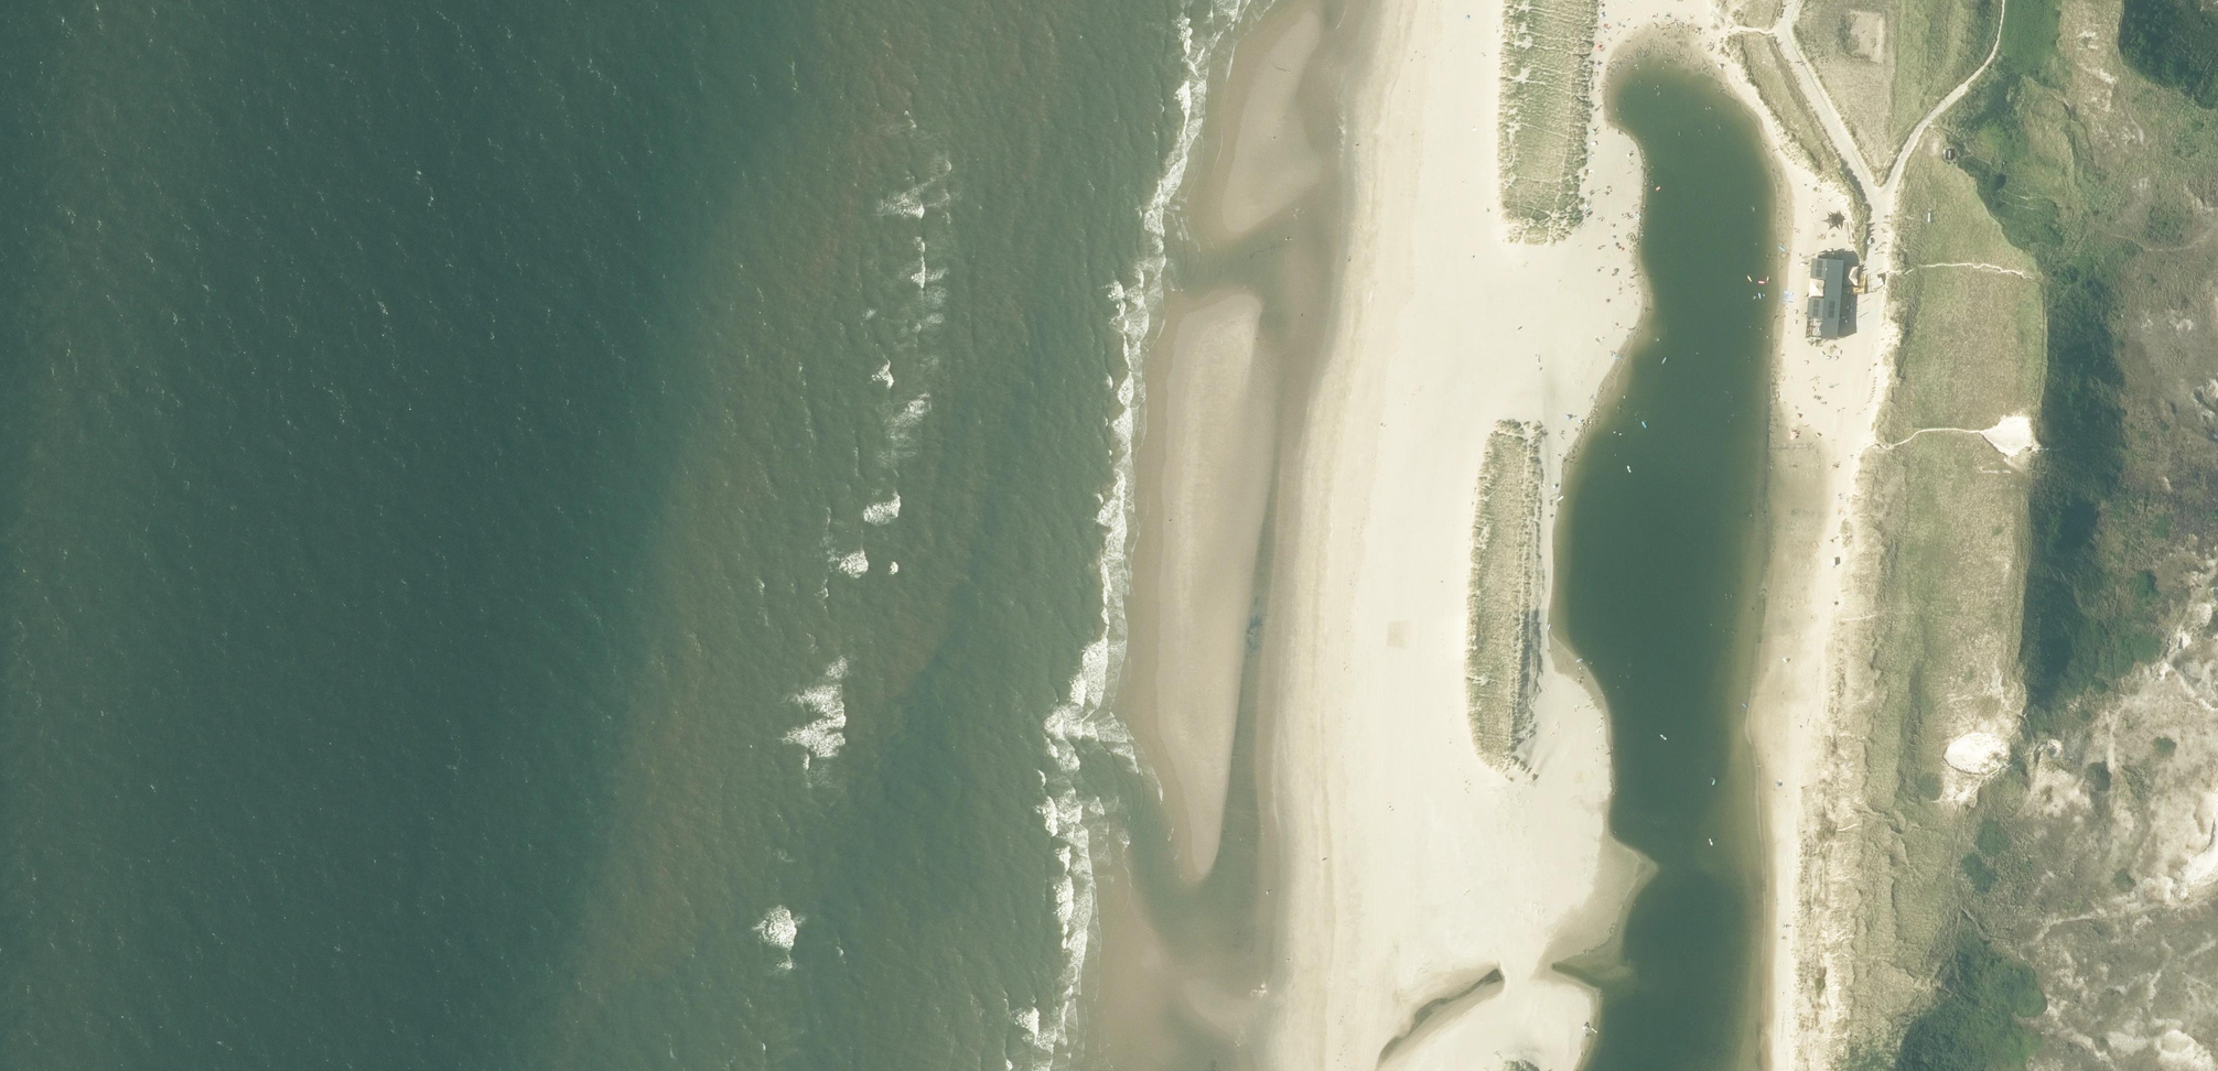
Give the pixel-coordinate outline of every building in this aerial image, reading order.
[(1837,343),(1844,264),(1813,262),(1806,340),(1837,343)]
